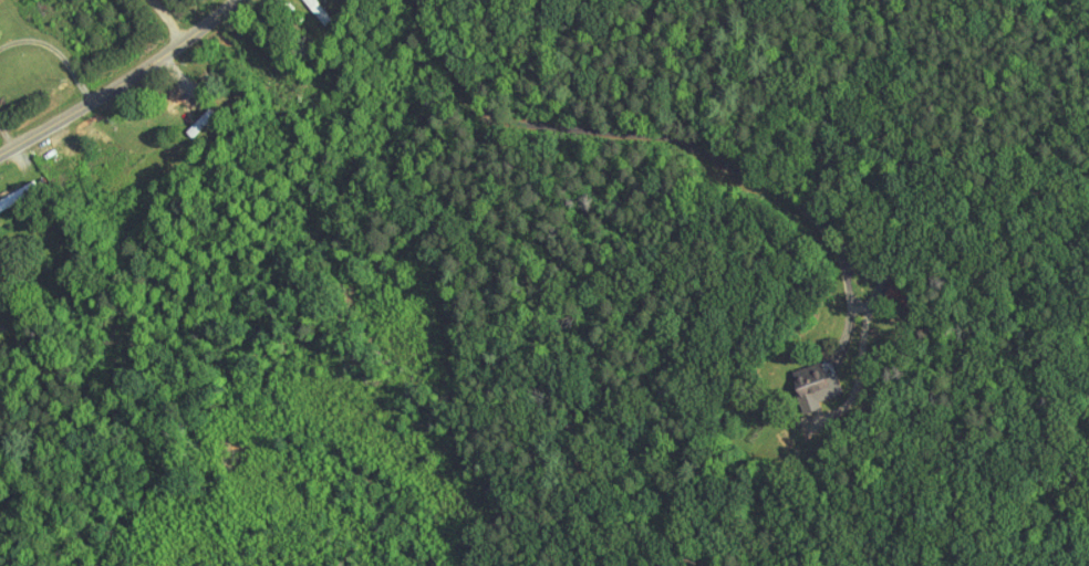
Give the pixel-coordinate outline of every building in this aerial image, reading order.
[(311,0),(298,0),(312,18),(320,12),(311,0)] [(786,366),(794,388),(804,384),(808,395),(832,386),(820,353),(786,366)]
